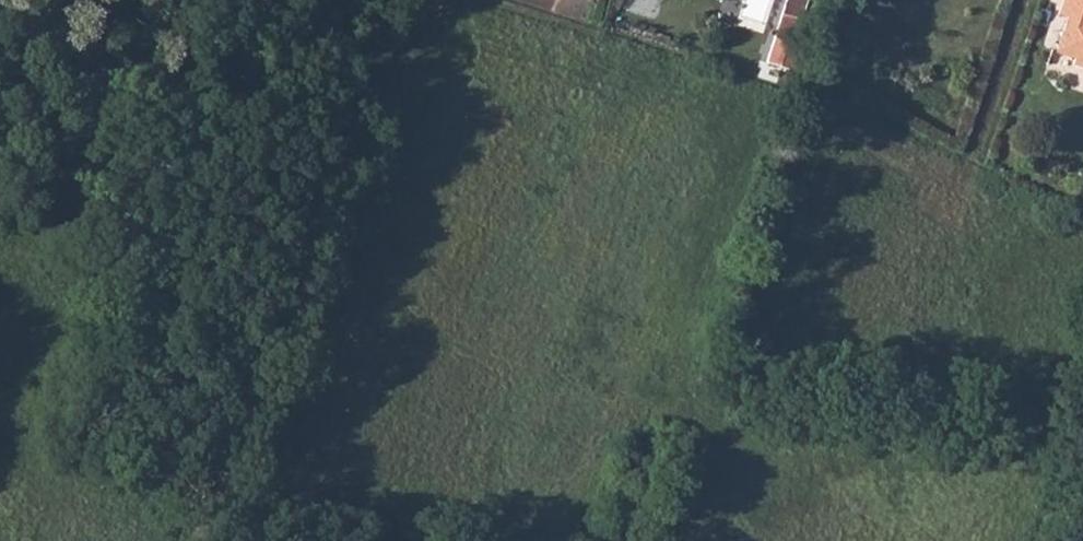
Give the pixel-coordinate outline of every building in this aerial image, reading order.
[(1059,14),(1067,16),(1056,51),(1075,58),(1073,63),(1082,66),(1082,0),(1063,0),(1059,14)]
